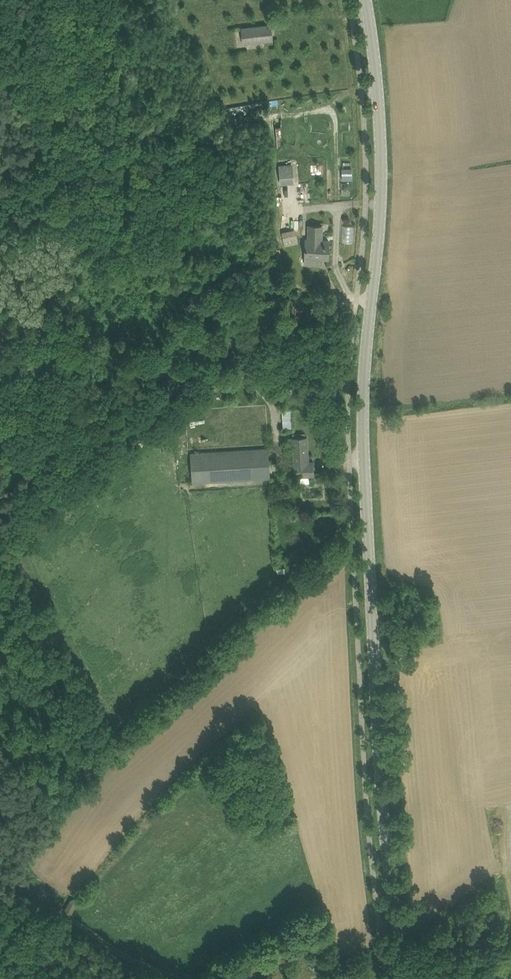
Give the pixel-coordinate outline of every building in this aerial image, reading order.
[(245,44),(274,40),(272,24),(243,28),(245,44)] [(281,183),(284,183),(294,182),(293,163),(279,164),(280,168),(281,183)] [(352,169),(342,169),(342,177),(352,177),(352,169)] [(321,257),(327,257),(329,257),(329,244),(322,244),(322,240),(322,226),(308,225),(307,238),(305,238),(304,264),(313,264),(321,264),(321,257)] [(341,241),(353,241),(353,226),(341,225),(341,241)] [(283,235),(284,240),(297,236),(296,232),(283,235)] [(284,390),(291,394),(294,389),(286,385),(284,390)] [(294,409),(284,409),(284,428),(295,428),(294,409)] [(314,475),(313,462),(313,460),(309,461),(308,456),(307,436),(293,438),(295,462),(293,462),(294,477),(314,475)] [(269,447),(191,452),(193,483),(271,478),(269,447)] [(69,896),(64,908),(74,912),(79,900),(69,896)]
